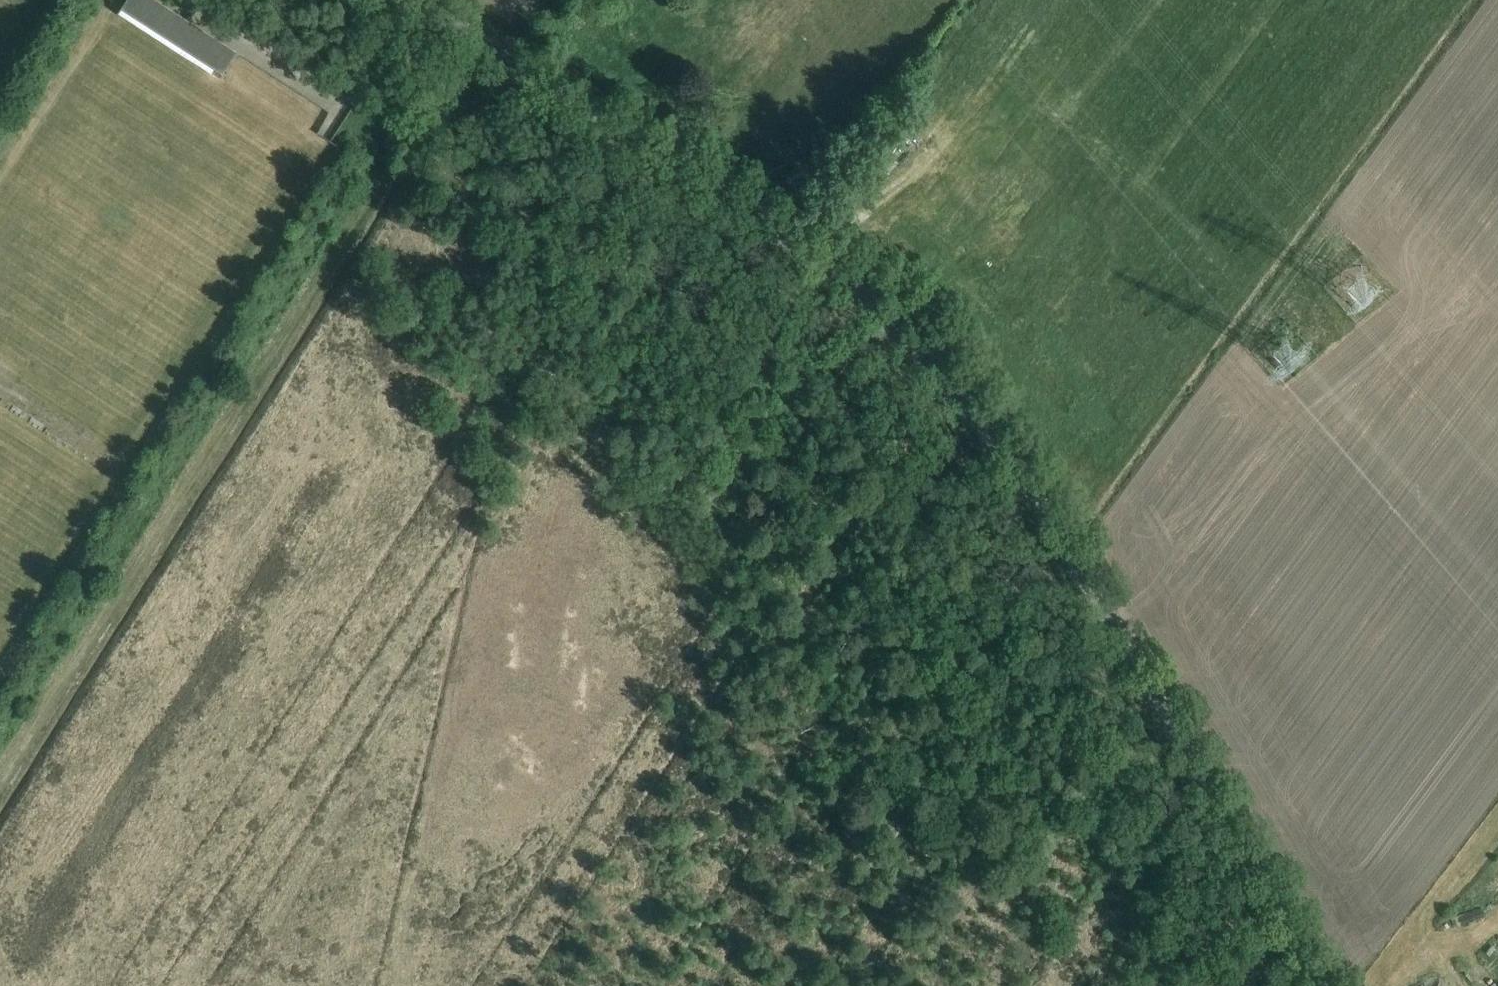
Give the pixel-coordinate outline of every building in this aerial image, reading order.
[(221,79),(237,53),(154,0),(127,0),(118,14),(221,79)]
